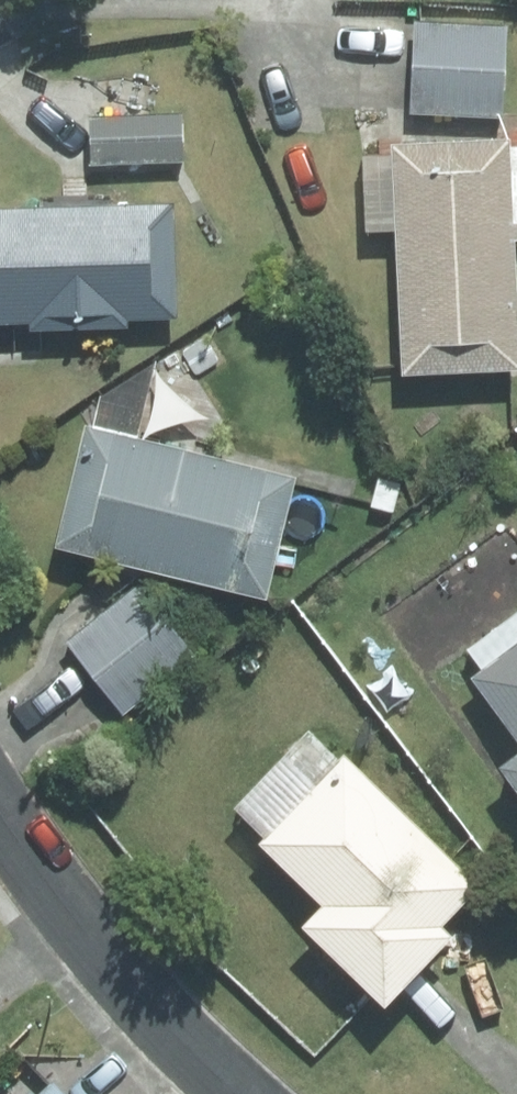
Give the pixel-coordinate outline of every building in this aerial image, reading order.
[(516,24),(422,21),(418,114),(512,117),(516,24)] [(190,111),(96,115),(98,166),(193,162),(190,111)] [(371,151),(375,231),(405,229),(412,374),(516,368),(516,134),(403,140),(404,150),(371,151)] [(0,206),(0,321),(38,320),(38,329),(138,326),(138,318),(186,316),(183,201),(0,206)] [(306,475),(95,424),(65,546),(277,597),(306,475)] [(204,655),(144,583),(73,642),(133,713),(204,655)] [(482,676),(516,721),(516,650),(482,676)] [(165,861),(229,936),(380,807),(316,732),(165,861)] [(466,885),(404,810),(278,939),(332,1010),(466,885)] [(59,1079),(44,1093),(74,1093),(59,1079)]
